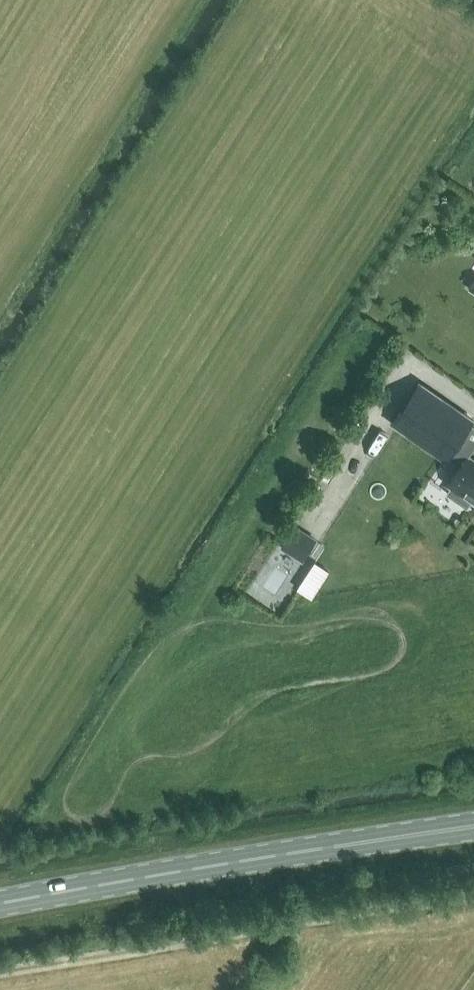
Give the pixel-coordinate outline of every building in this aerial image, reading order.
[(462,435),(473,419),(420,382),(393,422),(446,458),(448,455),(462,464),(448,483),(452,486),(448,492),(467,506),(472,499),(473,501),(473,458),(464,452),(470,444),(462,435)] [(281,545),(303,559),(316,538),(295,524),(281,545)]
